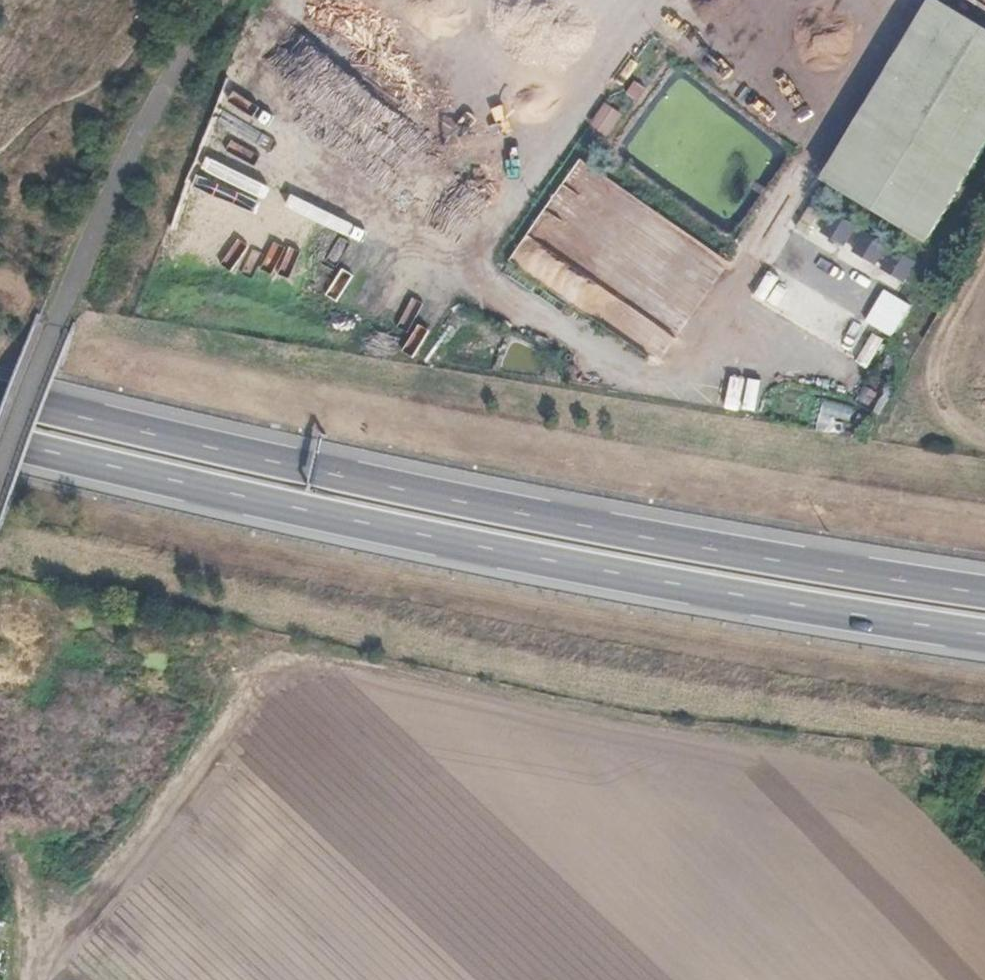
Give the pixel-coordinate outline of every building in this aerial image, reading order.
[(984,173),(984,21),(953,2),(843,180),(943,242),(984,173)] [(592,123),(611,138),(628,116),(609,101),(592,123)] [(840,244),(853,233),(842,221),(830,232),(840,244)] [(877,266),(889,251),(866,233),(854,248),(877,266)] [(766,303),(781,276),(768,269),(753,295),(766,303)] [(860,363),(875,368),(878,358),(876,358),(884,334),(871,330),(860,363)] [(743,410),(745,376),(731,375),(730,410),(743,410)] [(825,400),(822,414),(852,421),(856,408),(825,400)]
